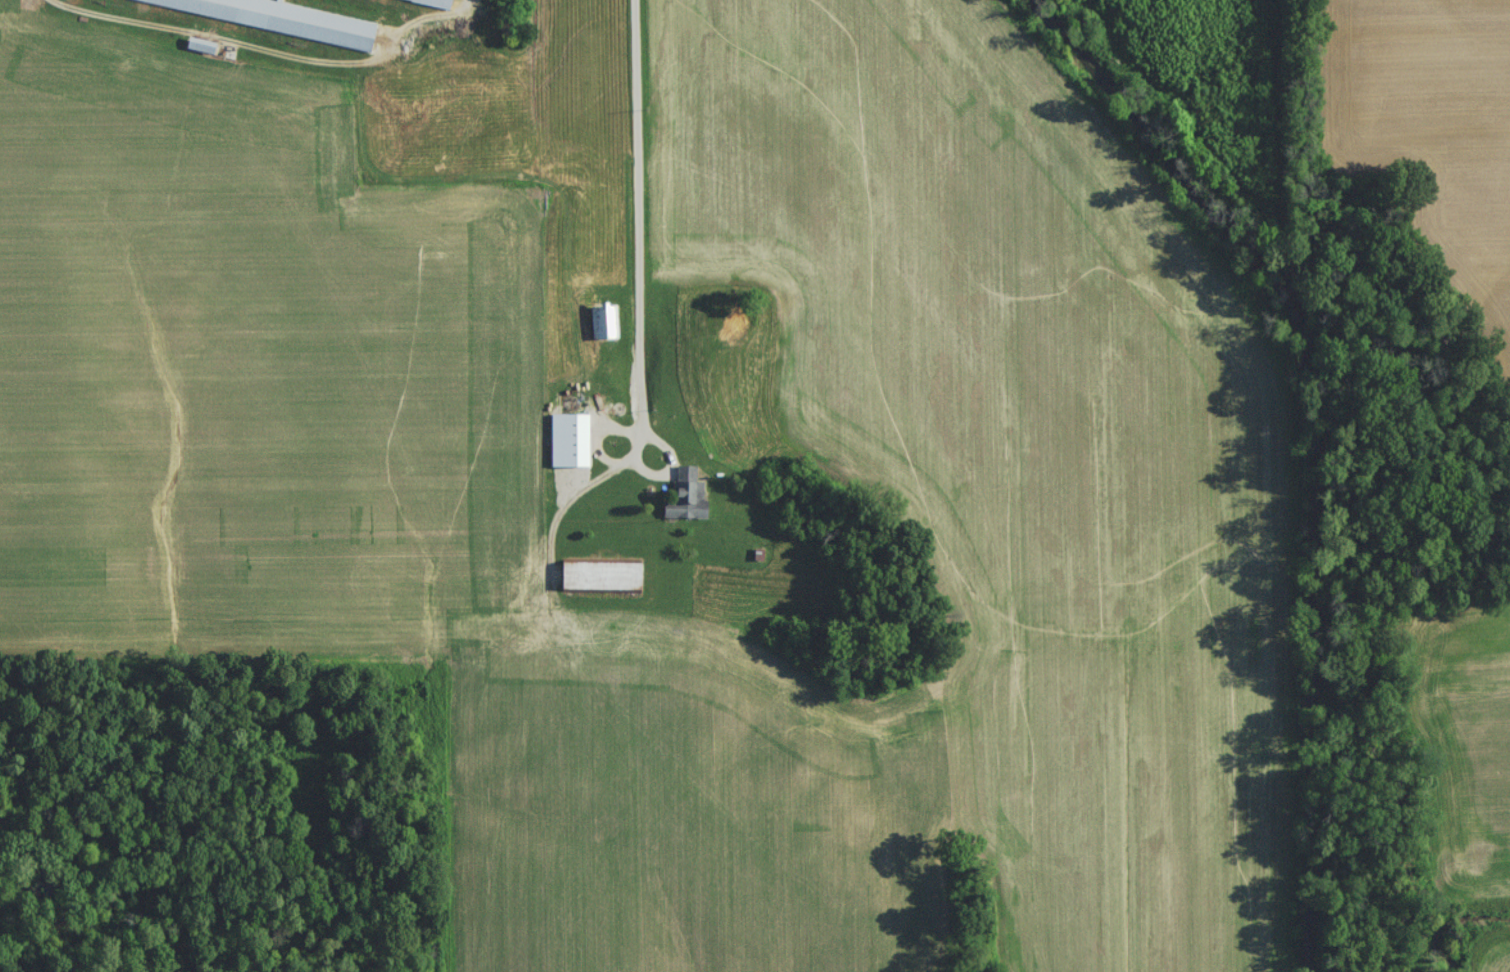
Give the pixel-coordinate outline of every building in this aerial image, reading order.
[(378,21),(262,0),(88,0),(373,50),(378,21)] [(592,310),(592,343),(612,343),(612,310),(592,310)] [(584,418),(561,418),(561,446),(584,446),(584,418)] [(707,522),(707,485),(697,485),(697,471),(675,471),(675,505),(663,505),(663,522),(707,522)] [(643,595),(643,566),(563,565),(563,594),(643,595)]
